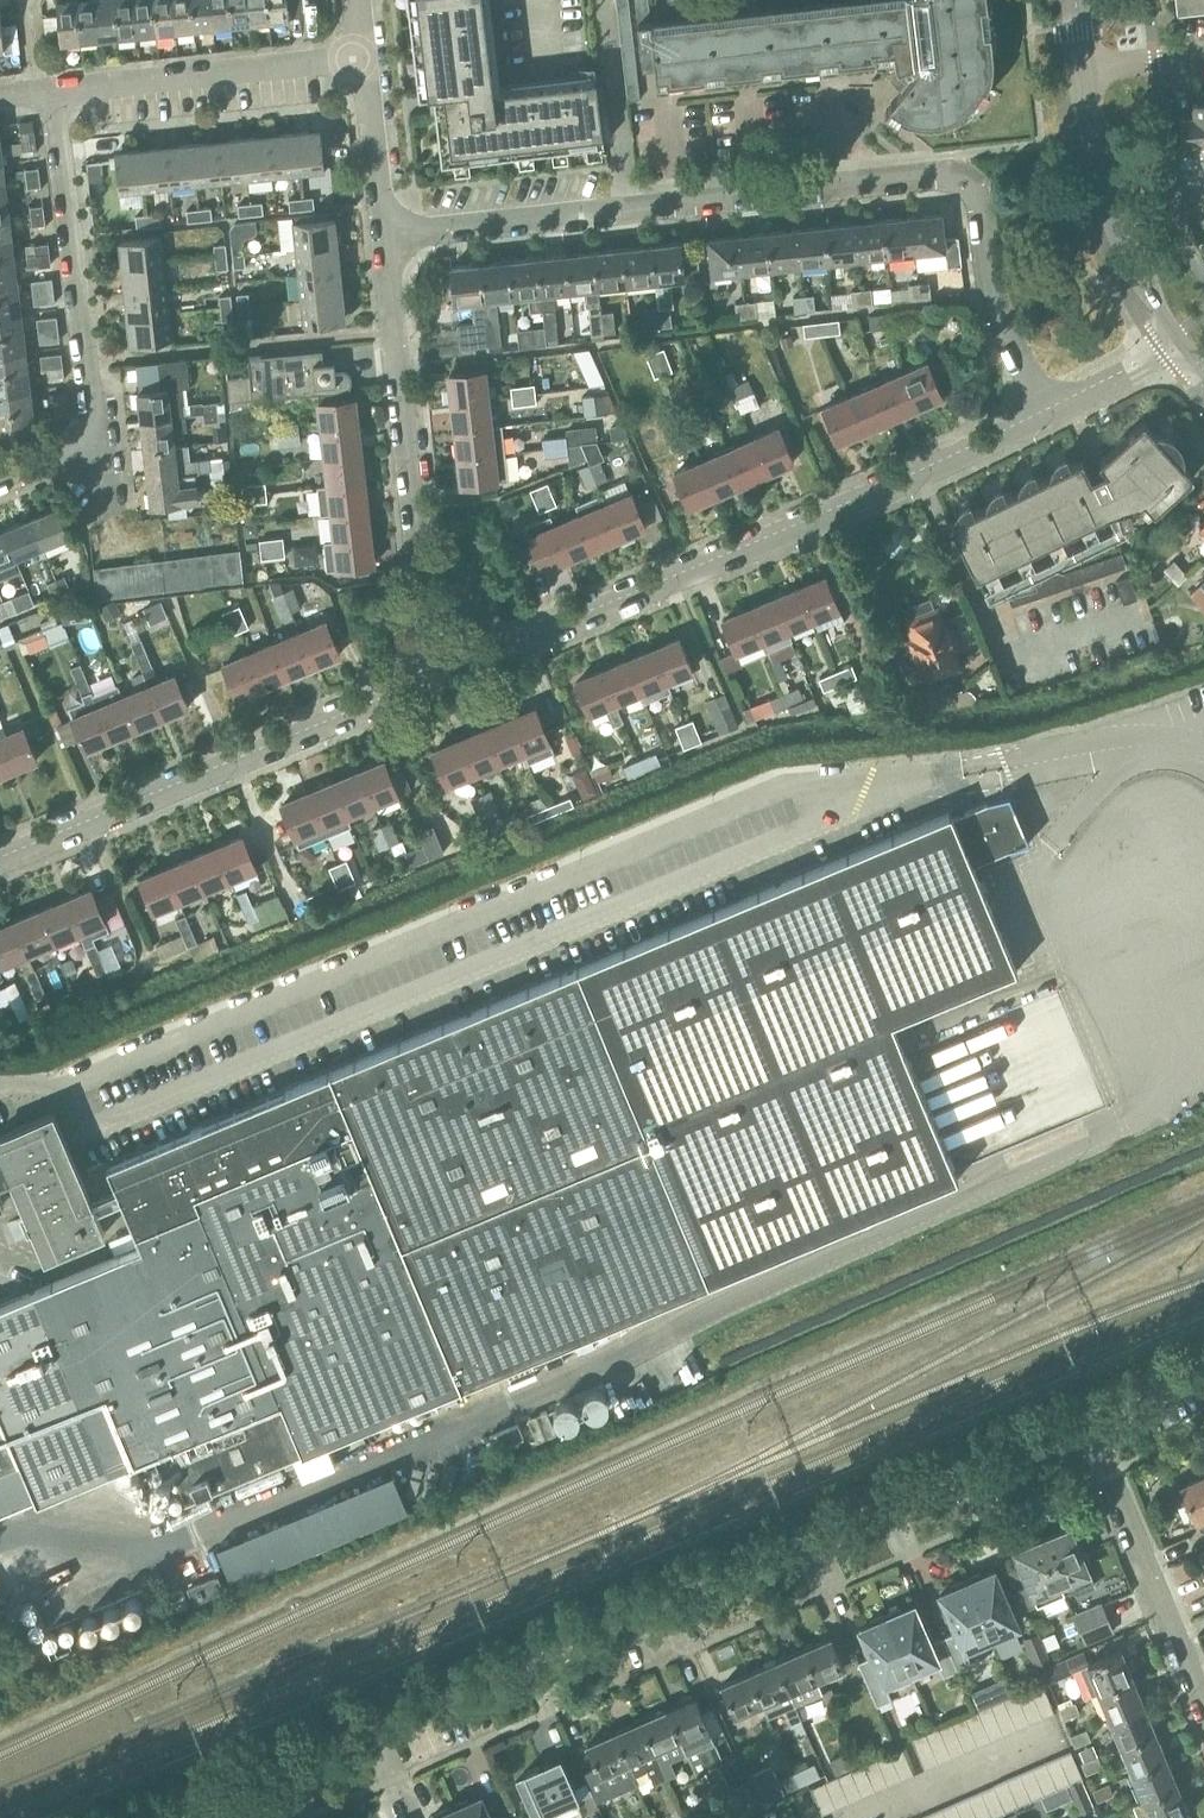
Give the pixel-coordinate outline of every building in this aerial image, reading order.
[(76,1),(77,1),(82,42),(101,40),(96,0),(76,0),(76,1)] [(119,38),(115,0),(96,0),(101,40),(119,38)] [(138,36),(134,0),(115,0),(119,38),(138,36)] [(157,34),(153,0),(134,0),(138,36),(157,34)] [(176,32),(172,0),(153,0),(157,34),(176,32)] [(176,32),(195,30),(192,0),(172,0),(176,32)] [(214,28),(211,0),(192,0),(195,30),(214,28)] [(214,28),(233,26),(230,0),(211,0),(214,28)] [(233,26),(252,24),(250,0),(230,0),(233,26)] [(252,24),(271,22),(269,0),(250,0),(252,24)] [(271,22),(290,20),(290,18),(302,16),(300,0),(269,0),(271,22)] [(417,73),(419,94),(433,92),(441,163),(603,145),(596,79),(494,91),(484,0),(424,0),(425,3),(416,4),(409,5),(412,26),(427,24),(428,37),(413,39),(416,60),(431,58),(432,71),(417,73)] [(640,99),(628,0),(616,0),(628,101),(640,99)] [(651,28),(648,0),(634,0),(643,70),(657,85),(885,60),(886,66),(886,69),(887,71),(889,75),(890,74),(902,89),(890,105),(901,112),(900,115),(904,117),(914,120),(925,122),(937,121),(949,119),(961,114),(971,107),(969,104),(977,96),(983,86),(986,87),(991,76),(993,64),(993,51),(991,31),(984,32),(981,5),(988,5),(987,0),(902,0),(651,28)] [(1177,10),(1203,7),(1203,0),(1176,0),(1177,10)] [(62,44),(82,42),(77,1),(76,1),(57,3),(62,44)] [(1180,119),(1184,155),(1200,153),(1199,143),(1203,143),(1203,102),(1193,103),(1195,117),(1180,119)] [(33,121),(21,122),(21,129),(22,132),(34,131),(34,128),(33,121)] [(23,141),(35,140),(35,133),(35,128),(34,128),(34,131),(22,132),(21,129),(20,129),(21,135),(22,135),(23,141)] [(295,133),(299,175),(325,172),(321,130),(295,133)] [(269,136),(274,178),(299,175),(295,133),(269,136)] [(248,180),(274,178),(269,136),(243,139),(248,180)] [(223,183),(248,180),(243,139),(218,141),(223,183)] [(35,140),(23,141),(23,149),(22,149),(23,154),(25,153),(24,151),(36,149),(36,152),(38,152),(37,147),(36,148),(35,140)] [(192,144),(196,186),(223,183),(218,141),(192,144)] [(167,147),(171,189),(196,186),(192,144),(167,147)] [(146,191),(171,189),(167,147),(141,150),(146,191)] [(120,194),(146,191),(141,150),(115,153),(120,194)] [(40,171),(39,165),(38,166),(38,169),(26,170),(26,167),(25,167),(25,172),(26,172),(27,179),(40,177),(39,171),(40,171)] [(40,177),(27,179),(28,186),(27,186),(27,191),(29,191),(29,188),(40,187),(40,190),(42,189),(42,185),(41,185),(40,177)] [(314,196),(302,198),(302,199),(303,210),(315,208),(314,196)] [(302,198),(289,199),(291,211),(303,210),(302,199),(302,198)] [(10,219),(8,200),(0,201),(0,220),(10,219)] [(32,216),(44,215),(44,208),(45,208),(44,202),(42,203),(42,206),(31,207),(31,204),(29,204),(30,209),(31,209),(32,216)] [(250,204),(252,215),(264,214),(263,202),(250,204)] [(240,216),(252,215),(250,204),(239,205),(240,216)] [(199,209),(200,221),(213,219),(212,208),(199,209)] [(189,222),(200,221),(199,209),(188,210),(189,222)] [(148,215),(150,227),(162,226),(161,214),(148,215)] [(942,214),(911,217),(915,253),(946,250),(948,268),(962,266),(959,238),(945,239),(942,217),(942,214)] [(44,215),(32,216),(33,224),(31,224),(32,228),(34,228),(34,225),(44,224),(45,227),(47,226),(46,222),(45,222),(44,215)] [(137,228),(150,227),(148,215),(136,216),(137,228)] [(887,256),(915,253),(911,217),(883,220),(887,256)] [(296,248),(338,243),(335,218),(293,222),(296,248)] [(12,238),(10,219),(0,220),(0,239),(12,238)] [(231,229),(233,255),(245,253),(244,243),(246,238),(254,236),(258,231),(257,220),(235,223),(231,229)] [(858,259),(887,256),(883,220),(854,223),(858,259)] [(829,262),(858,259),(854,223),(825,226),(829,262)] [(800,266),(829,262),(825,226),(796,230),(800,266)] [(771,269),(800,266),(796,230),(767,233),(771,269)] [(742,272),(771,269),(767,233),(738,236),(742,272)] [(123,267),(164,262),(162,236),(120,241),(123,267)] [(713,275),(742,272),(738,236),(709,239),(713,275)] [(15,256),(12,238),(0,239),(0,258),(15,256)] [(49,246),(49,240),(47,241),(47,244),(36,245),(35,242),(34,243),(34,245),(20,246),(21,256),(49,252),(48,246),(49,246)] [(682,256),(681,242),(651,245),(655,282),(658,308),(659,308),(661,327),(672,326),(670,306),(675,306),(672,280),(701,277),(698,254),(682,256)] [(338,243),(296,248),(299,274),(341,269),(338,243)] [(216,257),(228,255),(226,244),(215,245),(216,257)] [(627,285),(655,282),(651,245),(623,248),(627,285)] [(598,288),(599,288),(627,285),(623,248),(594,251),(598,288)] [(602,314),(599,288),(598,288),(594,251),(566,254),(570,291),(586,289),(587,306),(589,306),(590,315),(592,334),(604,333),(602,314)] [(36,254),(27,255),(29,268),(51,266),(51,260),(50,260),(49,252),(36,254)] [(245,253),(233,255),(235,267),(246,266),(245,253)] [(542,294),(544,310),(545,319),(556,318),(556,309),(557,309),(555,293),(570,291),(566,254),(538,257),(542,294)] [(228,255),(216,257),(217,270),(229,268),(228,255)] [(17,276),(15,256),(0,258),(0,278),(17,276)] [(544,310),(542,294),(538,257),(509,260),(513,297),(529,296),(531,312),(544,310)] [(483,263),(489,325),(491,347),(501,345),(496,299),(513,297),(509,260),(483,263)] [(164,262),(123,267),(125,293),(167,288),(164,262)] [(461,350),(491,347),(489,325),(483,263),(452,267),(456,311),(473,309),(475,324),(458,326),(461,350)] [(302,300),(343,295),(341,269),(299,274),(302,300)] [(19,294),(17,276),(0,278),(0,297),(19,294)] [(33,281),(34,293),(41,292),(53,290),(53,284),(54,284),(53,279),(51,279),(40,280),(38,281),(33,281)] [(919,284),(920,299),(931,298),(930,283),(919,284)] [(911,300),(920,299),(919,284),(909,285),(911,300)] [(128,319),(170,314),(167,288),(125,293),(128,319)] [(861,290),(863,304),(871,303),(870,289),(861,290)] [(41,292),(34,293),(36,305),(41,304),(43,304),(54,303),(56,303),(55,298),(54,298),(53,290),(41,292)] [(853,305),(863,304),(861,290),(851,291),(853,305)] [(238,307),(250,305),(248,293),(237,295),(238,307)] [(22,313),(19,294),(0,297),(0,316),(22,313)] [(221,308),(233,307),(231,295),(220,296),(221,308)] [(343,295),(302,300),(304,326),(346,321),(343,295)] [(803,296),(804,311),(816,310),(814,295),(803,296)] [(795,312),(804,311),(803,296),(794,297),(795,312)] [(746,302),(747,318),(758,316),(756,301),(746,302)] [(737,319),(747,318),(746,302),(736,303),(737,319)] [(250,305),(238,307),(240,319),(251,318),(250,305)] [(233,307),(221,308),(222,321),(234,319),(233,307)] [(650,328),(661,327),(659,308),(658,308),(647,309),(650,328)] [(931,308),(910,311),(911,325),(933,323),(931,308)] [(910,311),(890,313),(890,315),(892,327),(911,325),(910,311)] [(602,314),(604,333),(616,332),(614,312),(602,314)] [(24,332),(22,313),(0,316),(0,335),(24,332)] [(890,315),(890,313),(870,316),(871,329),(892,327),(890,315)] [(170,314),(128,319),(131,345),(173,340),(170,314)] [(38,319),(39,330),(45,329),(58,328),(57,321),(58,321),(58,316),(56,317),(45,318),(43,318),(38,319)] [(251,318),(240,319),(242,339),(253,337),(251,318)] [(556,318),(545,319),(545,320),(547,339),(558,338),(557,318),(556,318)] [(839,320),(821,322),(821,323),(822,335),(841,333),(839,320)] [(821,323),(821,322),(804,324),(806,337),(822,335),(821,323)] [(45,329),(39,330),(41,343),(46,342),(48,342),(58,341),(60,341),(60,336),(59,336),(58,328),(45,329)] [(26,351),(24,332),(0,335),(0,354),(26,351)] [(782,338),(785,347),(794,344),(791,335),(782,338)] [(437,345),(424,346),(425,357),(438,356),(437,345)] [(647,355),(656,377),(673,370),(665,348),(647,355)] [(250,376),(228,378),(230,401),(246,400),(344,391),(347,390),(348,389),(350,387),(351,386),(351,384),(352,381),(352,378),(351,376),(349,374),(347,373),(345,372),(342,372),(336,372),(336,366),(325,367),(323,350),(248,357),(250,376)] [(574,352),(590,384),(605,382),(590,350),(574,352)] [(29,370),(26,351),(0,354),(0,373),(29,370)] [(43,368),(50,367),(62,366),(63,366),(62,353),(41,356),(43,368)] [(162,389),(138,392),(141,420),(171,416),(186,414),(204,413),(203,404),(203,402),(186,404),(184,387),(190,387),(187,359),(158,362),(162,389)] [(929,363),(903,375),(917,408),(944,396),(929,363)] [(62,366),(50,367),(51,376),(50,376),(50,380),(52,380),(52,378),(63,376),(63,379),(65,378),(65,374),(63,374),(62,366)] [(31,389),(29,370),(0,373),(0,392),(31,389)] [(454,402),(487,398),(484,370),(450,374),(454,402)] [(891,420),(917,408),(903,375),(876,387),(891,420)] [(731,389),(736,401),(755,394),(749,381),(731,389)] [(512,387),(513,395),(531,393),(536,393),(535,384),(512,387)] [(850,398),(865,431),(891,420),(876,387),(850,398)] [(33,408),(31,389),(0,392),(0,412),(33,408)] [(718,410),(736,401),(731,389),(712,397),(718,410)] [(55,405),(67,403),(66,397),(67,397),(67,392),(65,392),(65,395),(54,396),(54,394),(52,394),(53,399),(54,399),(55,405)] [(531,393),(513,395),(514,405),(537,403),(536,393),(531,393)] [(585,415),(597,414),(595,395),(583,397),(585,415)] [(324,430),(358,426),(354,398),(321,402),(324,430)] [(490,426),(487,398),(454,402),(457,430),(490,426)] [(838,443),(865,431),(850,398),(824,410),(838,443)] [(203,404),(204,413),(218,411),(217,402),(203,404)] [(67,403),(55,405),(55,413),(54,413),(55,418),(57,417),(57,415),(67,413),(67,416),(70,416),(69,412),(68,412),(67,403)] [(0,412),(0,432),(36,428),(33,408),(0,412)] [(205,422),(220,421),(218,411),(204,413),(205,422)] [(145,447),(174,444),(173,431),(188,429),(186,414),(171,416),(141,420),(145,447)] [(1155,513),(1195,476),(1181,462),(1182,456),(1180,450),(1177,445),(1175,442),(1167,437),(1158,436),(1145,422),(1100,463),(1107,471),(1092,478),(1083,459),(1071,465),(1067,458),(1066,458),(1060,462),(1056,467),(1054,473),(1039,481),(1035,473),(1034,474),(1028,478),(1024,483),(1022,489),(1007,497),(1003,489),(1002,490),(996,493),(992,498),(990,505),(975,512),(971,505),(969,505),(964,509),(960,514),(958,520),(952,524),(978,578),(1117,511),(1124,523),(1132,519),(1133,519),(1134,519),(1128,506),(1136,502),(1137,503),(1142,498),(1155,513)] [(280,435),(300,433),(299,423),(279,425),(280,435)] [(630,439),(623,424),(611,428),(613,441),(630,439)] [(460,457),(494,454),(506,452),(503,425),(490,426),(457,430),(460,457)] [(327,458),(361,454),(358,426),(324,430),(327,458)] [(568,436),(567,436),(568,446),(582,444),(581,443),(598,441),(596,428),(567,432),(568,436)] [(754,441),(769,473),(795,462),(780,429),(754,441)] [(300,433),(280,435),(281,445),(301,443),(300,433)] [(544,448),(568,446),(567,436),(543,439),(544,448)] [(591,465),(600,462),(605,459),(598,441),(581,443),(582,444),(588,458),(591,465)] [(742,485),(769,473),(754,441),(728,452),(742,485)] [(189,442),(174,444),(145,447),(148,478),(196,472),(200,472),(199,460),(191,461),(189,442)] [(568,446),(569,455),(570,466),(588,458),(582,444),(568,446)] [(568,446),(544,448),(545,458),(569,455),(568,446)] [(464,486),(497,482),(509,481),(506,452),(494,454),(460,457),(464,486)] [(701,464),(716,497),(742,485),(728,452),(701,464)] [(361,454),(327,458),(330,485),(364,482),(361,454)] [(223,460),(208,462),(209,473),(211,472),(224,471),(223,460)] [(590,466),(598,485),(607,481),(600,462),(591,465),(590,466)] [(690,508),(716,497),(701,464),(675,475),(690,508)] [(589,489),(598,485),(590,466),(581,470),(589,489)] [(189,514),(188,505),(191,508),(198,501),(200,500),(196,472),(148,478),(151,508),(168,506),(170,518),(190,516),(189,514)] [(334,513),(367,509),(364,482),(330,485),(319,487),(322,515),(334,513)] [(244,495),(267,492),(266,483),(243,485),(244,495)] [(549,483),(539,487),(547,506),(548,509),(557,505),(549,483)] [(539,487),(531,490),(540,512),(548,509),(547,506),(539,487)] [(267,492),(244,495),(245,504),(268,502),(267,492)] [(607,506),(608,506),(603,493),(576,504),(581,517),(582,517),(595,548),(621,538),(607,506)] [(607,506),(621,538),(646,527),(633,496),(608,506),(607,506)] [(31,518),(42,546),(71,534),(59,506),(31,518)] [(337,541),(371,537),(367,509),(334,513),(337,541)] [(543,570),(569,559),(556,528),(557,527),(551,515),(524,526),(543,570)] [(569,559),(595,548),(582,517),(581,517),(557,527),(556,528),(569,559)] [(17,556),(42,546),(31,518),(5,529),(16,556),(17,556)] [(5,529),(0,531),(0,580),(23,571),(17,556),(16,556),(5,529)] [(261,540),(262,549),(263,549),(285,547),(284,537),(261,540)] [(328,570),(340,569),(374,564),(371,537),(337,541),(325,542),(328,570)] [(258,549),(257,541),(247,543),(248,550),(258,549)] [(263,549),(262,549),(263,559),(286,556),(285,547),(263,549)] [(226,552),(230,583),(245,581),(241,550),(226,552)] [(215,585),(230,583),(226,552),(211,553),(215,585)] [(197,555),(200,586),(215,585),(211,553),(197,555)] [(1123,553),(1008,592),(1013,607),(1128,567),(1123,553)] [(186,588),(200,586),(197,555),(182,557),(186,588)] [(171,590),(186,588),(182,557),(168,559),(171,590)] [(153,561),(157,592),(171,590),(168,559),(153,561)] [(1178,585),(1189,575),(1175,560),(1164,569),(1178,585)] [(142,593),(157,592),(153,561),(138,563),(142,593)] [(124,564),(127,595),(142,593),(138,563),(124,564)] [(112,597),(127,595),(124,564),(109,566),(112,597)] [(98,599),(112,597),(109,566),(95,568),(98,599)] [(57,579),(62,592),(71,588),(66,575),(57,579)] [(1116,581),(1124,603),(1138,598),(1131,576),(1116,581)] [(802,589),(815,619),(840,608),(828,578),(802,589)] [(53,596),(62,592),(57,579),(48,583),(53,596)] [(293,611),(285,591),(281,582),(270,583),(275,595),(274,596),(282,616),(293,611)] [(1191,594),(1203,608),(1203,582),(1191,594)] [(294,588),(285,591),(293,611),(302,607),(301,606),(301,605),(294,588)] [(789,630),(815,619),(802,589),(776,600),(789,630)] [(30,590),(12,597),(18,610),(36,603),(30,590)] [(4,600),(9,614),(18,610),(12,597),(4,600)] [(100,624),(121,615),(115,599),(100,605),(102,609),(95,611),(100,624)] [(9,614),(4,600),(0,602),(0,618),(9,614)] [(789,630),(776,600),(750,610),(763,640),(762,641),(767,651),(793,640),(789,630)] [(64,623),(88,621),(87,603),(62,605),(64,623)] [(933,612),(929,603),(910,610),(914,620),(909,622),(916,640),(910,642),(911,643),(895,650),(900,664),(916,657),(919,663),(924,660),(931,679),(961,668),(953,649),(959,647),(951,627),(945,629),(938,610),(933,612)] [(240,605),(232,609),(241,631),(249,627),(240,605)] [(241,631),(232,609),(223,613),(232,635),(241,631)] [(762,641),(763,640),(750,610),(725,621),(737,651),(762,641)] [(41,623),(50,646),(69,639),(62,621),(58,623),(56,617),(41,623)] [(302,632),(315,664),(341,653),(327,621),(302,632)] [(7,649),(18,644),(9,623),(0,627),(0,633),(7,649)] [(289,675),(315,664),(302,632),(275,643),(289,675)] [(150,686),(163,718),(189,706),(177,675),(160,682),(142,639),(132,643),(144,672),(150,686)] [(655,650),(668,681),(694,670),(681,639),(655,650)] [(250,654),(263,686),(289,675),(275,643),(250,654)] [(645,702),(672,691),(668,681),(655,650),(629,661),(642,692),(641,692),(645,702)] [(237,697),(263,686),(250,654),(224,665),(237,697)] [(616,702),(617,702),(641,692),(642,692),(629,661),(603,672),(616,702)] [(68,708),(72,719),(85,751),(111,740),(94,696),(81,664),(71,668),(85,702),(68,708)] [(837,672),(843,685),(856,679),(851,667),(837,672)] [(139,691),(124,697),(137,729),(163,718),(150,686),(144,672),(132,677),(139,691)] [(616,702),(603,672),(577,682),(590,713),(606,707),(613,726),(624,721),(617,702),(616,702)] [(841,685),(843,685),(837,672),(822,679),(827,691),(829,690),(841,685)] [(949,678),(924,687),(932,707),(945,706),(957,701),(958,706),(978,704),(976,697),(972,692),(965,689),(954,692),(949,678)] [(869,708),(859,684),(844,690),(854,714),(869,708)] [(846,698),(841,685),(829,690),(834,703),(846,698)] [(94,696),(111,740),(137,729),(124,697),(123,698),(118,686),(94,696)] [(786,694),(791,706),(805,701),(800,688),(786,694)] [(740,727),(726,694),(709,701),(722,735),(740,727)] [(784,709),(791,706),(786,694),(770,700),(775,713),(784,709)] [(791,706),(784,709),(787,716),(816,704),(813,697),(805,701),(791,706)] [(775,713),(770,700),(745,710),(750,722),(775,713)] [(529,763),(543,758),(555,752),(538,709),(512,719),(529,763)] [(525,751),(529,763),(512,719),(486,730),(499,762),(525,751)] [(685,723),(693,745),(702,742),(694,720),(685,723)] [(685,749),(693,745),(685,723),(676,727),(685,749)] [(13,770),(39,759),(25,727),(11,733),(0,738),(0,741),(13,770)] [(460,741),(473,772),(499,762),(486,730),(460,741)] [(13,770),(0,741),(0,775),(13,770)] [(447,783),(473,772),(460,741),(434,752),(447,783)] [(639,759),(646,775),(660,770),(654,753),(639,759)] [(631,781),(646,775),(639,759),(624,765),(631,781)] [(361,772),(374,804),(400,793),(400,792),(412,787),(404,768),(391,773),(387,761),(361,772)] [(348,815),(374,804),(361,772),(335,783),(348,815)] [(327,836),(352,826),(347,815),(348,815),(335,783),(309,794),(327,836)] [(599,794),(594,784),(579,790),(584,801),(599,794)] [(482,794),(490,814),(500,810),(492,790),(482,794)] [(300,847),(327,836),(309,794),(283,805),(297,837),(300,847)] [(490,814),(482,794),(472,799),(480,818),(470,823),(475,835),(495,826),(490,814)] [(246,1477),(959,1178),(894,1022),(1018,970),(975,867),(1031,843),(1025,829),(1017,833),(1008,812),(1016,808),(1011,795),(954,818),(952,813),(579,968),(187,1132),(108,1165),(142,1246),(57,1281),(59,1272),(28,1257),(25,1279),(40,1281),(43,1287),(0,1305),(0,1470),(21,1461),(39,1500),(111,1470),(141,1458),(157,1499),(182,1489),(187,1501),(186,1501),(187,1502),(188,1502),(188,1501),(246,1477)] [(547,807),(551,816),(574,806),(571,798),(547,807)] [(531,824),(551,816),(547,807),(527,816),(531,824)] [(383,825),(392,845),(400,841),(392,821),(383,825)] [(381,850),(392,845),(383,825),(372,830),(381,850)] [(413,865),(446,852),(434,825),(420,831),(426,845),(408,852),(413,865)] [(219,847),(232,878),(258,867),(245,836),(219,847)] [(206,889),(232,878),(219,847),(193,858),(206,889)] [(166,868),(180,900),(206,889),(193,858),(166,868)] [(339,864),(348,885),(356,882),(347,860),(339,864)] [(339,889),(348,885),(339,864),(330,867),(339,889)] [(153,911),(180,900),(166,868),(140,879),(153,911)] [(103,912),(95,889),(68,900),(81,932),(81,931),(87,947),(98,975),(108,971),(97,943),(95,937),(110,930),(107,921),(107,920),(122,914),(118,906),(103,912)] [(254,905),(248,890),(238,894),(250,922),(254,920),(258,929),(288,916),(279,894),(254,905)] [(55,942),(81,932),(68,900),(42,911),(55,942)] [(16,922),(29,953),(55,942),(42,911),(16,922)] [(198,943),(186,916),(177,920),(188,947),(190,947),(198,943)] [(29,953),(16,922),(0,928),(0,958),(3,964),(29,953)] [(198,943),(204,958),(215,953),(209,939),(198,943)] [(196,961),(204,958),(198,943),(190,947),(196,961)] [(69,976),(79,972),(73,958),(63,963),(69,976)] [(46,997),(48,996),(36,968),(27,972),(38,1000),(46,997)] [(31,1014),(27,1005),(16,980),(0,988),(0,1002),(10,1024),(21,1018),(31,1014)] [(76,991),(79,1000),(105,989),(101,980),(76,991)] [(53,1014),(46,997),(38,1000),(27,1005),(31,1014),(21,1018),(25,1026),(53,1014)] [(105,1233),(54,1112),(0,1135),(0,1185),(12,1180),(46,1259),(105,1233)] [(537,1440),(556,1432),(547,1410),(528,1418),(537,1440)] [(495,1448),(524,1437),(518,1423),(490,1435),(495,1448)] [(1198,1521),(1197,1521),(1201,1529),(1203,1530),(1203,1477),(1183,1486),(1190,1502),(1185,1504),(1192,1520),(1196,1518),(1198,1521)] [(1043,1540),(1065,1594),(1074,1590),(1078,1593),(1095,1586),(1087,1566),(1090,1562),(1086,1551),(1081,1553),(1071,1528),(1043,1540)] [(1027,1610),(1065,1594),(1043,1540),(1016,1551),(1029,1585),(1018,1590),(1027,1610)] [(968,1583),(992,1637),(1019,1625),(995,1571),(968,1583)] [(224,1591),(218,1576),(188,1588),(194,1603),(224,1591)] [(966,1648),(992,1637),(968,1583),(941,1595),(957,1632),(944,1637),(958,1670),(973,1664),(966,1648)] [(177,1610),(189,1605),(183,1589),(171,1594),(177,1610)] [(1087,1643),(1114,1631),(1102,1604),(1075,1615),(1087,1643)] [(958,1670),(944,1637),(931,1643),(915,1606),(903,1611),(901,1607),(886,1614),(911,1672),(937,1661),(944,1677),(958,1670)] [(885,1683),(911,1672),(886,1614),(871,1620),(873,1624),(860,1630),(872,1656),(859,1662),(878,1706),(892,1699),(885,1683)] [(1051,1659),(1063,1654),(1051,1627),(1039,1632),(1051,1659)] [(1037,1665),(1050,1660),(1038,1633),(1025,1638),(1037,1665)] [(804,1650),(817,1680),(844,1668),(831,1638),(804,1650)] [(803,1686),(817,1680),(804,1650),(776,1662),(790,1692),(802,1719),(811,1715),(805,1701),(808,1699),(803,1686)] [(1085,1698),(1133,1678),(1122,1651),(1089,1664),(1084,1652),(1043,1670),(1049,1683),(1075,1672),(1085,1698)] [(751,1673),(749,1674),(763,1704),(769,1717),(787,1709),(793,1723),(802,1719),(790,1692),(776,1662),(751,1673)] [(736,1716),(763,1704),(749,1674),(722,1686),(736,1716)] [(1133,1678),(1099,1692),(1100,1693),(1111,1719),(1145,1705),(1133,1678)] [(1029,1687),(1042,1717),(1055,1712),(1042,1681),(1029,1687)] [(1029,1723),(1042,1717),(1029,1687),(1016,1692),(1029,1723)] [(829,1707),(838,1703),(832,1689),(823,1693),(829,1707)] [(1016,1729),(1029,1723),(1016,1692),(1003,1698),(1016,1729)] [(682,1739),(716,1817),(727,1817),(754,1806),(743,1783),(730,1788),(720,1764),(724,1762),(709,1727),(696,1697),(668,1709),(682,1739)] [(990,1704),(1003,1734),(1016,1729),(1003,1698),(990,1704)] [(991,1740),(1003,1734),(990,1704),(977,1710),(991,1740)] [(1064,1720),(1080,1713),(1076,1704),(1060,1710),(1064,1720)] [(1122,1746),(1156,1732),(1145,1705),(1111,1719),(1122,1746)] [(655,1751),(682,1739),(668,1709),(641,1721),(655,1751)] [(964,1715),(977,1746),(991,1740),(977,1710),(964,1715)] [(951,1721),(964,1752),(977,1746),(964,1715),(951,1721)] [(661,1764),(655,1751),(641,1721),(615,1732),(628,1763),(632,1773),(633,1775),(649,1769),(655,1784),(657,1782),(666,1778),(661,1765),(661,1764)] [(938,1727),(951,1757),(964,1752),(951,1721),(938,1727)] [(925,1733),(938,1763),(951,1757),(938,1727),(925,1733)] [(1075,1747),(1091,1741),(1087,1731),(1071,1737),(1075,1747)] [(628,1763),(615,1732),(587,1745),(597,1767),(584,1772),(596,1801),(637,1783),(633,1775),(632,1773),(628,1763)] [(1133,1773),(1167,1759),(1156,1732),(1122,1746),(1133,1773)] [(926,1769),(938,1763),(925,1733),(912,1738),(926,1769)] [(873,1741),(848,1752),(854,1764),(879,1753),(873,1741)] [(889,1754),(901,1779),(914,1774),(903,1748),(889,1754)] [(837,1775),(855,1767),(848,1752),(830,1760),(837,1775)] [(1072,1752),(1059,1758),(1070,1784),(1083,1778),(1072,1752)] [(876,1759),(888,1785),(901,1779),(889,1754),(876,1759)] [(580,1800),(561,1756),(524,1772),(526,1777),(516,1781),(533,1817),(539,1817),(580,1800)] [(1059,1758),(1046,1763),(1057,1789),(1070,1784),(1059,1758)] [(1087,1774),(1102,1768),(1098,1758),(1083,1764),(1087,1774)] [(864,1765),(875,1791),(888,1785),(876,1759),(864,1765)] [(1145,1801),(1179,1786),(1167,1759),(1133,1773),(1145,1800),(1145,1801)] [(681,1786),(676,1774),(670,1760),(661,1764),(661,1765),(666,1778),(667,1778),(673,1790),(681,1786)] [(1046,1763),(1033,1768),(1033,1769),(1044,1795),(1057,1789),(1046,1763)] [(799,1786),(819,1777),(816,1769),(814,1770),(811,1764),(793,1772),(799,1786)] [(850,1771),(862,1796),(875,1791),(864,1765),(850,1771)] [(752,1776),(763,1802),(785,1792),(773,1766),(752,1776)] [(1033,1768),(1020,1774),(1020,1775),(1031,1801),(1044,1795),(1033,1769),(1033,1768)] [(837,1776),(848,1802),(862,1796),(850,1771),(837,1776)] [(1020,1774),(1007,1780),(1018,1806),(1031,1801),(1020,1775),(1020,1774)] [(824,1782),(835,1808),(848,1802),(837,1776),(824,1782)] [(994,1786),(994,1787),(1005,1812),(1018,1806),(1007,1780),(994,1785),(994,1786)] [(1081,1813),(1094,1807),(1083,1780),(1070,1786),(1081,1813)] [(812,1787),(823,1813),(835,1808),(824,1782),(812,1787)] [(1098,1801),(1113,1794),(1109,1785),(1094,1791),(1098,1801)] [(1179,1786),(1145,1801),(1145,1800),(1135,1805),(1140,1817),(1150,1813),(1152,1817),(1185,1817),(1190,1814),(1179,1786)] [(992,1817),(993,1817),(1005,1813),(1005,1812),(994,1787),(981,1792),(992,1817)] [(981,1792),(968,1798),(977,1817),(992,1817),(981,1792)] [(482,1796),(470,1802),(468,1798),(453,1805),(459,1817),(492,1817),(482,1796)] [(968,1798),(955,1804),(962,1817),(977,1817),(968,1798)] [(1039,1817),(1048,1813),(1042,1798),(1032,1802),(1039,1817)] [(946,1817),(962,1817),(955,1804),(942,1809),(946,1817)] [(453,1805),(439,1811),(440,1815),(433,1817),(459,1817),(453,1805)] [(767,1817),(780,1817),(776,1809),(765,1814),(767,1817)] [(930,1815),(931,1817),(946,1817),(942,1809),(930,1815)]
